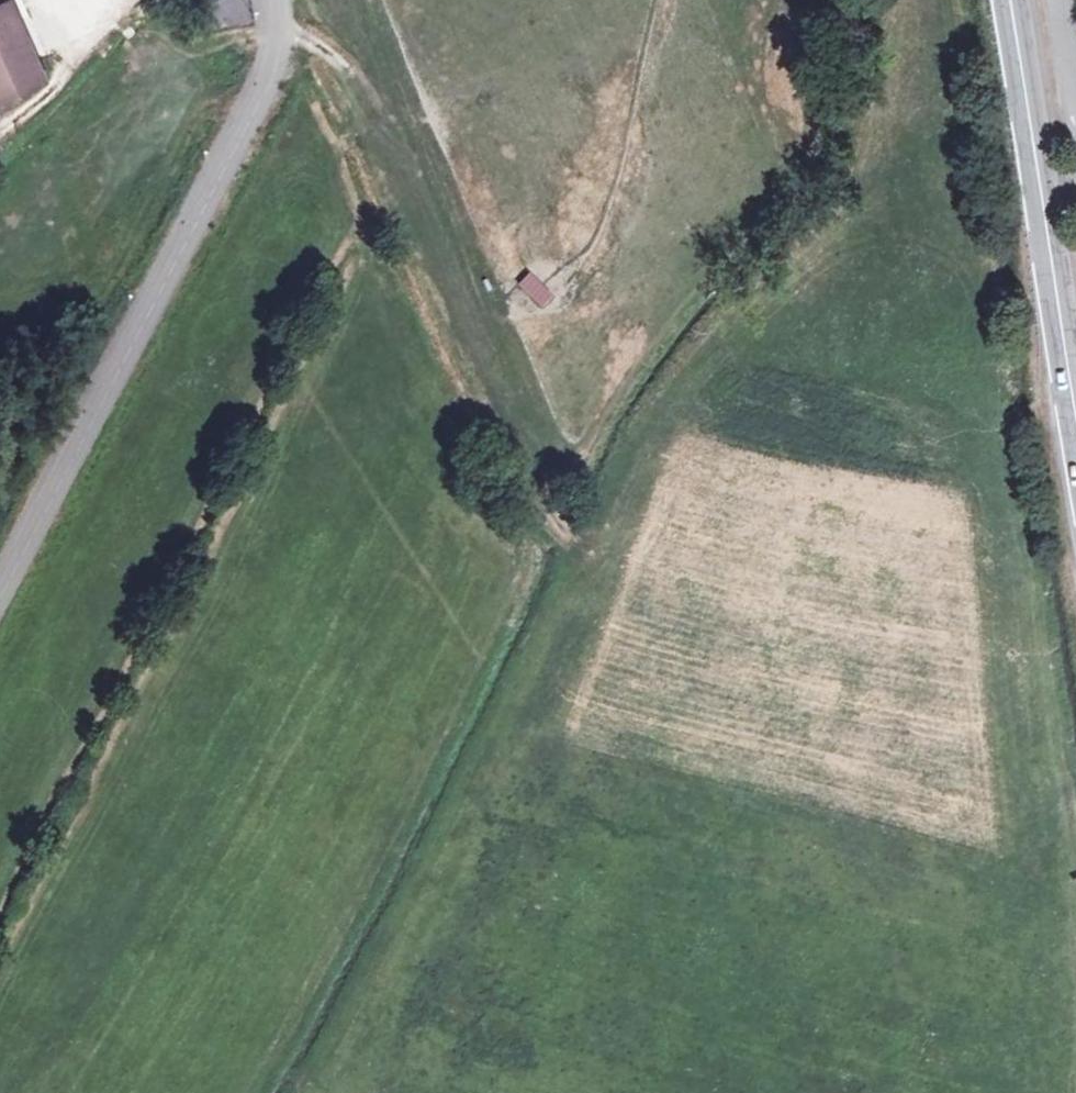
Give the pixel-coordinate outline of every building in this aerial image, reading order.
[(43,81),(7,0),(6,0),(0,3),(0,100),(43,81)] [(547,272),(533,283),(552,310),(567,300),(547,272)]
